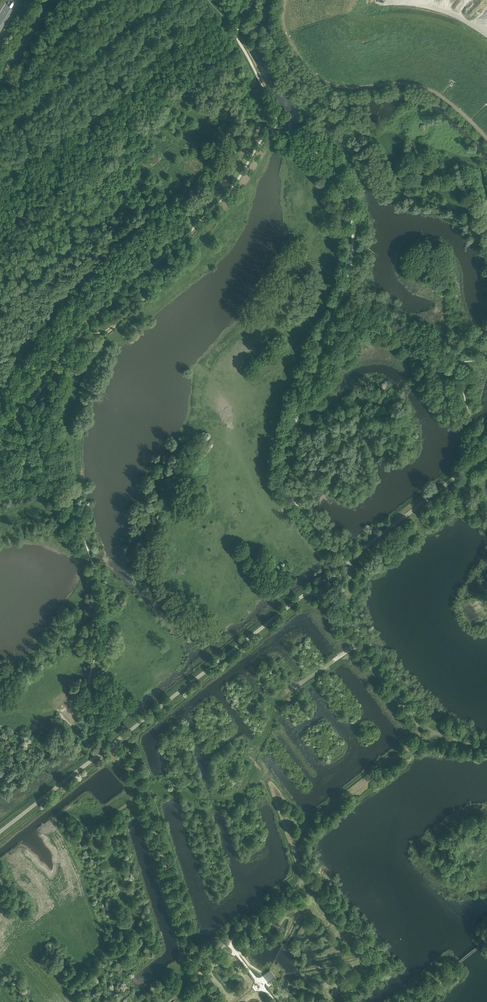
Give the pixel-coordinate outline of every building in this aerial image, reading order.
[(264,975),(262,976),(263,977),(266,981),(268,983),(270,982),(271,981),(275,977),(270,970),(265,974),(264,975)]
